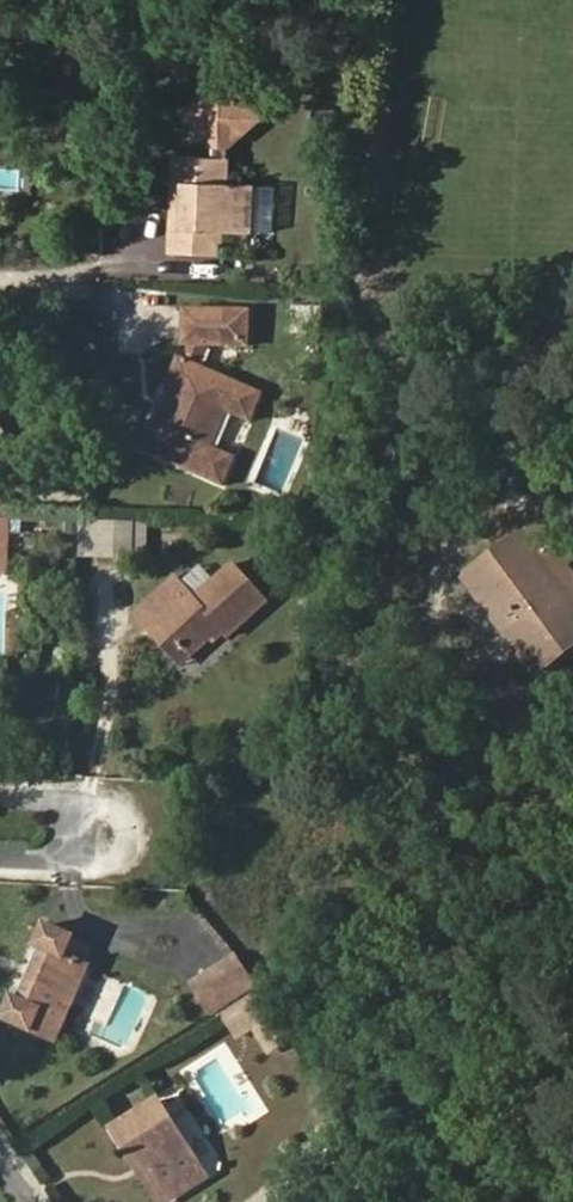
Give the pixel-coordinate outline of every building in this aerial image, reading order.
[(229,73),(184,111),(222,156),(267,118),(229,73)] [(226,182),(227,157),(176,155),(174,194),(185,195),(184,227),(172,227),(171,252),(219,255),(221,230),(250,232),(252,183),(226,182)] [(184,227),(185,195),(174,194),(172,227),(184,227)] [(211,276),(211,262),(176,263),(176,276),(211,276)] [(112,316),(112,307),(98,302),(98,311),(98,315),(112,316)] [(250,421),(262,393),(209,370),(221,345),(248,346),(249,311),(185,309),(184,344),(200,345),(191,362),(181,357),(168,386),(174,388),(158,424),(152,421),(140,449),(223,485),(235,458),(210,447),(226,411),(250,421)] [(7,573),(8,518),(0,517),(0,573),(7,573)] [(148,560),(150,521),(82,519),(81,558),(148,560)] [(535,524),(520,536),(572,606),(572,575),(535,524)] [(520,536),(468,575),(539,671),(572,646),(572,606),(520,536)] [(267,601),(234,564),(196,598),(176,576),(135,613),(149,629),(157,622),(190,659),(222,630),(228,637),(267,601)] [(190,659),(157,622),(149,629),(182,666),(190,659)] [(56,1041),(89,966),(65,955),(73,937),(45,925),(36,945),(42,948),(19,1000),(13,997),(4,1019),(56,1041)] [(253,986),(236,959),(234,961),(252,987),(253,986)] [(252,987),(234,961),(196,986),(213,1012),(252,987)] [(291,1038),(261,993),(258,995),(288,1040),(291,1038)] [(288,1040),(258,995),(226,1016),(236,1031),(256,1018),(276,1048),(288,1040)] [(240,1036),(254,1027),(270,1052),(276,1048),(256,1018),(236,1031),(240,1036)] [(202,1168),(158,1100),(114,1129),(127,1150),(135,1144),(165,1191),(202,1168)] [(160,1201),(161,1201),(148,1172),(165,1191),(135,1144),(127,1150),(160,1201)]
